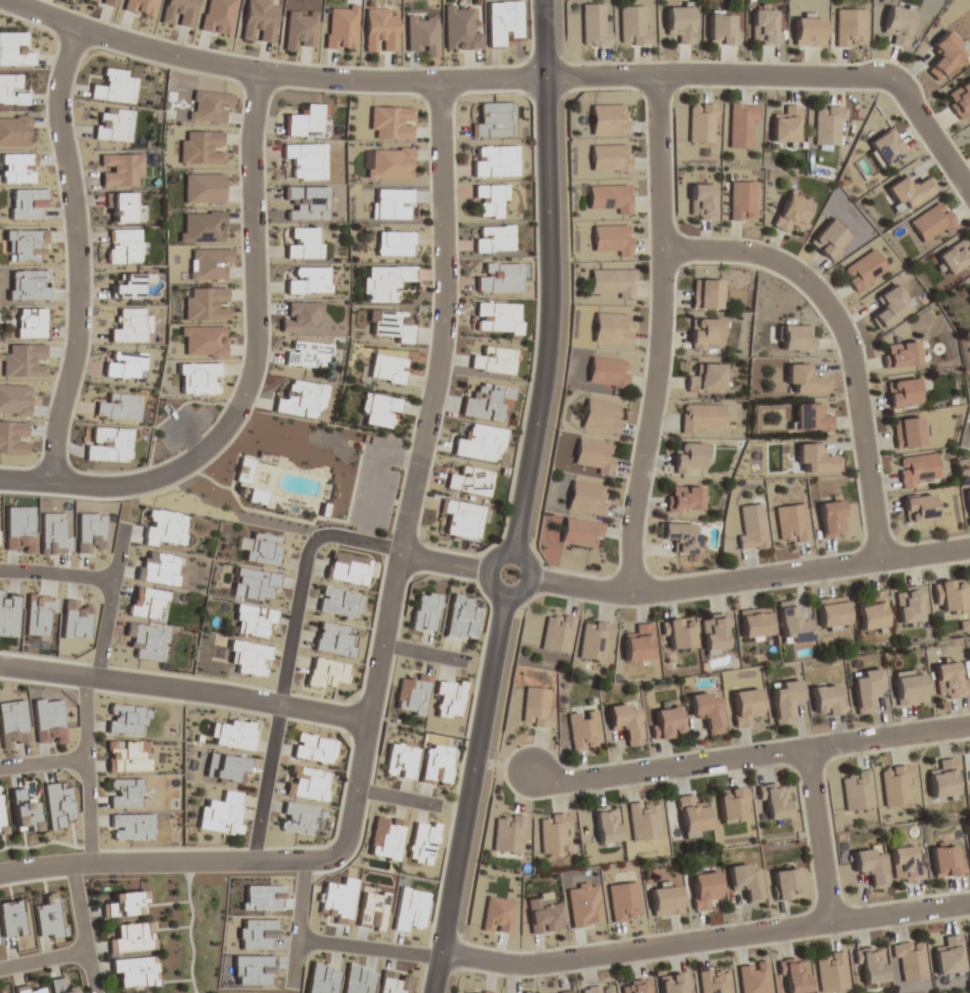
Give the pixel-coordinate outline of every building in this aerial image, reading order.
[(199,30),(229,37),(236,0),(206,0),(199,30)] [(271,0),(246,0),(241,39),(272,43),(278,1),(271,0)] [(581,3),(581,45),(610,45),(610,24),(603,24),(603,3),(581,3)] [(665,3),(665,33),(674,33),(674,43),(692,43),(693,3),(665,3)] [(913,8),(888,3),(882,32),(891,34),(890,43),(906,46),(913,8)] [(620,6),(620,44),(651,44),(651,24),(642,25),(642,6),(620,6)] [(778,45),(778,8),(751,8),(751,45),(778,45)] [(835,46),(865,46),(865,9),(835,9),(835,46)] [(295,52),(296,42),(313,44),(317,13),(288,10),(283,50),(295,52)] [(707,45),(739,45),(739,24),(733,24),(733,12),(707,12),(707,45)] [(794,45),(822,45),(822,15),(794,15),(794,45)] [(937,80),(969,48),(948,28),(931,45),(938,52),(924,67),(937,80)] [(33,54),(23,54),(23,33),(0,33),(0,65),(33,65),(33,54)] [(89,98),(133,103),(137,74),(103,70),(101,88),(91,87),(89,98)] [(0,75),(0,104),(28,104),(28,92),(20,92),(20,75),(0,75)] [(958,118),(969,110),(969,77),(943,95),(958,118)] [(223,124),(224,108),(231,108),(232,94),(192,90),(189,120),(223,124)] [(514,103),(480,103),(480,123),(471,123),(471,137),(514,137),(514,103)] [(303,114),(284,114),(284,135),(320,135),(320,104),(303,104),(303,114)] [(714,104),(688,104),(688,142),(714,142),(714,104)] [(627,134),(627,105),(591,105),(591,134),(627,134)] [(729,148),(753,148),(753,105),(729,105),(729,148)] [(799,105),(781,105),(781,115),(772,115),(772,142),(799,142),(799,105)] [(838,146),(838,126),(846,126),(846,105),(814,105),(814,146),(838,146)] [(410,139),(411,123),(412,123),(412,107),(370,107),(369,129),(377,129),(376,139),(410,139)] [(130,109),(95,110),(96,141),(131,140),(130,109)] [(29,116),(0,116),(0,146),(29,146),(29,116)] [(864,146),(881,169),(908,150),(890,126),(864,146)] [(221,163),(221,131),(188,131),(188,141),(180,141),(180,163),(221,163)] [(326,180),(326,143),(282,144),(282,159),(292,159),(292,180),(326,180)] [(591,144),(591,171),(629,171),(629,144),(591,144)] [(517,176),(517,146),(472,146),(473,177),(517,176)] [(34,153),(1,153),(1,182),(34,182),(34,153)] [(100,188),(133,188),(133,177),(142,177),(142,154),(99,154),(99,165),(109,165),(109,173),(100,173),(100,188)] [(223,203),(223,174),(183,174),(183,203),(223,203)] [(937,191),(928,176),(911,187),(905,177),(882,190),(897,215),(937,191)] [(754,221),(754,181),(729,181),(729,221),(754,221)] [(507,203),(507,184),(476,184),(476,218),(501,218),(501,203),(507,203)] [(712,184),(688,184),(688,220),(712,220),(712,184)] [(328,220),(328,186),(283,186),(283,197),(295,197),(295,210),(285,210),(285,220),(328,220)] [(630,211),(630,186),(588,186),(588,211),(630,211)] [(45,189),(10,189),(10,219),(45,219),(45,189)] [(373,220),(410,220),(410,189),(373,189),(373,220)] [(772,227),(787,233),(791,225),(800,229),(812,199),(788,189),(772,227)] [(111,193),(111,223),(133,223),(133,193),(111,193)] [(955,225),(940,203),(909,223),(924,246),(955,225)] [(181,243),(224,243),(224,212),(181,212),(181,243)] [(851,238),(829,219),(808,243),(830,262),(851,238)] [(632,253),(632,236),(624,236),(624,225),(592,225),(592,253),(632,253)] [(475,252),(514,252),(514,226),(475,226),(475,252)] [(321,259),(321,228),(287,228),(287,259),(321,259)] [(45,261),(45,229),(6,229),(6,253),(13,253),(13,261),(45,261)] [(108,229),(108,262),(141,262),(141,229),(108,229)] [(377,255),(412,255),(412,232),(377,232),(377,255)] [(938,249),(943,273),(969,268),(969,243),(938,249)] [(190,279),(225,279),(225,268),(231,268),(231,249),(190,249),(190,279)] [(872,249),(840,271),(855,293),(887,271),(872,249)] [(476,291),(521,291),(521,263),(484,263),(484,274),(476,274),(476,291)] [(362,302),(396,302),(396,282),(415,282),(415,266),(362,266),(362,302)] [(286,293),(328,293),(328,267),(295,267),(295,278),(286,278),(286,293)] [(635,268),(590,268),(590,293),(613,293),(613,297),(635,297),(635,268)] [(9,270),(9,300),(48,300),(48,270),(9,270)] [(144,297),(144,273),(121,273),(121,284),(111,284),(111,297),(144,297)] [(691,280),(691,310),(721,310),(721,280),(691,280)] [(876,296),(882,306),(870,313),(879,328),(914,306),(899,282),(876,296)] [(227,321),(227,288),(185,288),(185,321),(227,321)] [(282,334),(321,334),(321,302),(282,302),(282,334)] [(475,332),(523,333),(523,303),(475,302),(475,332)] [(149,308),(119,308),(119,328),(109,328),(109,342),(149,342),(149,308)] [(45,309),(15,309),(15,338),(45,338),(45,309)] [(414,340),(415,323),(406,322),(407,311),(368,309),(367,337),(414,340)] [(593,342),(630,343),(631,313),(594,313),(593,342)] [(721,349),(722,319),(690,319),(690,349),(721,349)] [(810,350),(810,325),(781,325),(781,350),(810,350)] [(226,357),(226,326),(182,326),(182,357),(226,357)] [(331,344),(287,340),(285,365),(329,368),(331,344)] [(885,345),(887,368),(918,365),(916,342),(885,345)] [(45,376),(45,344),(3,344),(3,376),(45,376)] [(513,374),(516,349),(482,346),(482,356),(471,355),(469,370),(513,374)] [(363,379),(404,385),(407,358),(367,352),(363,379)] [(144,355),(105,355),(105,378),(144,378),(144,355)] [(624,388),(628,362),(590,357),(587,383),(624,388)] [(219,394),(219,363),(177,363),(177,394),(219,394)] [(829,391),(829,374),(809,374),(809,363),(786,363),(786,391),(829,391)] [(687,390),(723,390),(723,364),(696,364),(696,374),(687,374),(687,390)] [(328,385),(288,379),(286,398),(275,397),(273,413),(313,419),(314,411),(324,412),(328,385)] [(920,381),(888,380),(888,407),(919,407),(920,381)] [(513,389),(478,381),(475,394),(465,392),(460,414),(506,423),(513,389)] [(401,399),(365,392),(358,422),(395,430),(401,399)] [(141,396),(107,393),(106,403),(96,402),(95,418),(138,423),(141,396)] [(586,398),(580,428),(615,436),(622,406),(586,398)] [(723,404),(681,404),(681,430),(723,430),(723,404)] [(830,431),(830,414),(821,414),(821,404),(791,404),(791,431),(830,431)] [(922,447),(921,418),(893,420),(895,448),(922,447)] [(26,454),(26,423),(0,423),(0,453),(26,454)] [(506,428),(468,424),(466,437),(455,436),(453,456),(493,460),(494,454),(504,455),(506,428)] [(128,460),(127,431),(92,432),(92,446),(85,446),(86,462),(128,460)] [(611,473),(613,456),(606,455),(607,443),(576,440),(573,468),(611,473)] [(674,443),(674,469),(704,469),(704,443),(674,443)] [(819,443),(797,443),(797,472),(840,472),(840,455),(819,455),(819,443)] [(897,458),(901,488),(939,483),(935,453),(897,458)] [(489,498),(494,471),(462,464),(460,475),(449,473),(445,489),(489,498)] [(601,485),(571,479),(565,511),(602,518),(607,490),(601,488),(601,485)] [(267,487),(240,487),(240,495),(248,495),(248,505),(273,505),(273,496),(267,496),(267,487)] [(704,487),(668,487),(668,511),(704,511),(704,487)] [(901,498),(904,524),(935,520),(932,495),(901,498)] [(442,499),(440,514),(449,515),(445,534),(479,540),(485,507),(442,499)] [(819,502),(821,538),(844,537),(842,501),(819,502)] [(300,508),(282,503),(280,511),(297,517),(300,508)] [(763,503),(740,505),(742,528),(737,528),(739,550),(767,548),(763,503)] [(780,544),(808,541),(804,504),(775,507),(780,544)] [(186,515),(147,510),(143,541),(182,546),(186,515)] [(600,525),(563,519),(559,543),(596,550),(600,525)] [(697,523),(660,523),(660,543),(676,543),(676,554),(697,554),(697,523)] [(245,549),(243,560),(280,567),(285,538),(252,532),(250,541),(240,539),(238,548),(245,549)] [(136,579),(174,586),(179,557),(141,550),(136,579)] [(365,586),(370,558),(330,551),(325,579),(365,586)] [(278,574),(235,566),(230,596),(272,604),(278,574)] [(962,578),(934,583),(939,616),(967,612),(962,578)] [(129,616),(165,620),(169,591),(132,586),(129,616)] [(363,594),(321,586),(317,612),(359,620),(363,594)] [(921,587),(895,589),(898,624),(925,622),(921,587)] [(440,594),(416,590),(410,630),(434,634),(440,594)] [(868,606),(857,608),(860,633),(888,630),(883,592),(866,594),(868,606)] [(444,637),(473,641),(477,608),(469,607),(471,597),(450,594),(444,637)] [(847,628),(847,603),(817,603),(817,628),(847,628)] [(269,640),(274,610),(237,604),(232,634),(269,640)] [(809,621),(795,622),(794,604),(778,605),(781,644),(811,642),(809,621)] [(739,639),(769,640),(770,613),(741,612),(739,639)] [(540,650),(569,655),(575,618),(546,613),(540,650)] [(726,618),(703,618),(703,654),(726,654),(726,618)] [(692,650),(692,620),(665,620),(665,650),(692,650)] [(352,658),(357,629),(318,622),(313,651),(352,658)] [(614,626),(583,622),(578,660),(608,664),(614,626)] [(169,628),(127,623),(124,646),(135,648),(134,658),(165,662),(169,628)] [(651,625),(633,625),(633,636),(624,636),(624,661),(651,661),(651,625)] [(235,674),(264,679),(269,646),(230,640),(226,662),(236,664),(235,674)] [(331,690),(333,681),(346,684),(350,665),(311,656),(305,684),(331,690)] [(934,663),(937,698),(963,696),(960,660),(934,663)] [(856,714),(874,712),(872,692),(882,691),(879,668),(851,672),(856,714)] [(897,705),(924,702),(921,669),(893,672),(897,705)] [(430,675),(413,672),(412,681),(400,679),(394,711),(424,716),(430,675)] [(459,720),(465,682),(438,678),(432,715),(459,720)] [(771,683),(774,725),(793,724),(791,702),(800,702),(798,681),(771,683)] [(813,716),(843,714),(841,685),(812,686),(813,716)] [(548,727),(551,689),(524,687),(521,725),(548,727)] [(758,689),(732,690),(734,727),(752,727),(751,716),(759,716),(758,689)] [(688,694),(690,716),(701,715),(703,735),(722,734),(718,692),(688,694)] [(1,748),(30,744),(24,699),(0,702),(0,737),(1,748)] [(107,734),(139,735),(140,725),(148,725),(148,705),(108,704),(107,734)] [(622,730),(623,747),(639,746),(636,704),(607,706),(609,731),(622,730)] [(680,738),(679,707),(652,708),(652,738),(680,738)] [(567,714),(571,752),(601,749),(596,711),(567,714)] [(207,745),(251,752),(255,726),(212,719),(207,745)] [(292,758),(331,763),(335,739),(295,733),(292,758)] [(139,753),(139,741),(107,741),(107,772),(149,772),(149,753),(139,753)] [(416,746),(388,743),(384,775),(412,778),(416,746)] [(452,748),(424,744),(420,783),(448,787),(452,748)] [(248,759),(208,753),(204,778),(237,783),(238,773),(246,774),(248,759)] [(928,774),(930,799),(958,796),(954,759),(937,761),(938,773),(928,774)] [(285,795),(324,802),(329,772),(290,765),(285,795)] [(908,766),(880,769),(884,806),(912,803),(908,766)] [(874,807),(870,771),(841,774),(844,810),(874,807)] [(141,808),(141,778),(109,778),(109,808),(141,808)] [(740,807),(749,806),(746,786),(716,791),(721,824),(742,821),(740,807)] [(765,818),(787,819),(788,787),(758,787),(758,802),(765,802),(765,818)] [(34,797),(23,799),(21,788),(9,789),(15,833),(38,830),(34,797)] [(237,836),(243,794),(223,791),(221,801),(201,798),(196,830),(237,836)] [(694,795),(677,796),(682,837),(709,834),(705,803),(695,804),(694,795)] [(661,837),(656,800),(627,804),(632,841),(661,837)] [(317,807),(283,802),(279,831),(313,836),(317,807)] [(595,811),(595,842),(619,842),(619,811),(595,811)] [(111,840),(153,840),(153,814),(111,814),(111,840)] [(368,857),(398,861),(403,819),(374,815),(368,857)] [(494,816),(493,852),(522,853),(523,817),(494,816)] [(566,853),(566,817),(539,818),(540,854),(566,853)] [(429,867),(440,826),(415,820),(405,860),(429,867)] [(961,876),(961,846),(932,847),(932,877),(961,876)] [(893,882),(918,881),(918,847),(891,848),(893,882)] [(868,889),(884,888),(882,849),(852,851),(854,874),(867,874),(868,889)] [(728,866),(730,890),(740,889),(742,903),(760,901),(756,863),(728,866)] [(795,868),(772,871),(775,901),(799,898),(795,868)] [(709,898),(717,898),(717,872),(692,872),(692,910),(709,910),(709,898)] [(608,885),(611,923),(640,921),(636,883),(608,885)] [(597,884),(567,887),(571,928),(601,925),(597,884)] [(679,915),(679,887),(651,887),(651,915),(679,915)] [(356,927),(382,931),(388,894),(362,890),(356,927)] [(44,904),(31,907),(39,941),(64,935),(54,892),(42,895),(44,904)] [(144,916),(144,892),(112,892),(112,904),(102,904),(103,916),(144,916)] [(527,895),(530,934),(560,931),(557,893),(527,895)] [(515,901),(487,896),(481,930),(509,935),(515,901)] [(21,901),(0,902),(0,936),(22,936),(21,901)] [(155,951),(153,922),(117,924),(117,934),(108,935),(109,953),(155,951)] [(936,976),(963,972),(958,936),(942,938),(944,947),(933,948),(936,976)] [(898,983),(928,980),(924,942),(895,945),(898,983)] [(859,984),(884,983),(883,951),(858,951),(859,984)] [(844,953),(816,955),(818,992),(846,990),(844,953)] [(111,959),(112,979),(120,979),(120,988),(159,987),(158,957),(111,959)] [(806,959),(781,959),(781,992),(806,992),(806,959)] [(766,961),(737,965),(740,992),(770,992),(766,961)] [(340,968),(311,962),(305,992),(335,992),(340,968)] [(727,969),(698,972),(700,992),(730,992),(727,969)] [(414,975),(382,970),(378,992),(411,992),(414,975)] [(687,976),(659,977),(660,992),(688,992),(687,976)] [(75,986),(65,988),(63,977),(48,980),(51,992),(76,992),(75,986)] [(647,982),(621,985),(622,992),(649,992),(647,982)] [(44,988),(30,991),(29,984),(13,988),(14,992),(45,992),(44,988)] [(612,985),(581,988),(581,992),(613,992),(612,985)]
